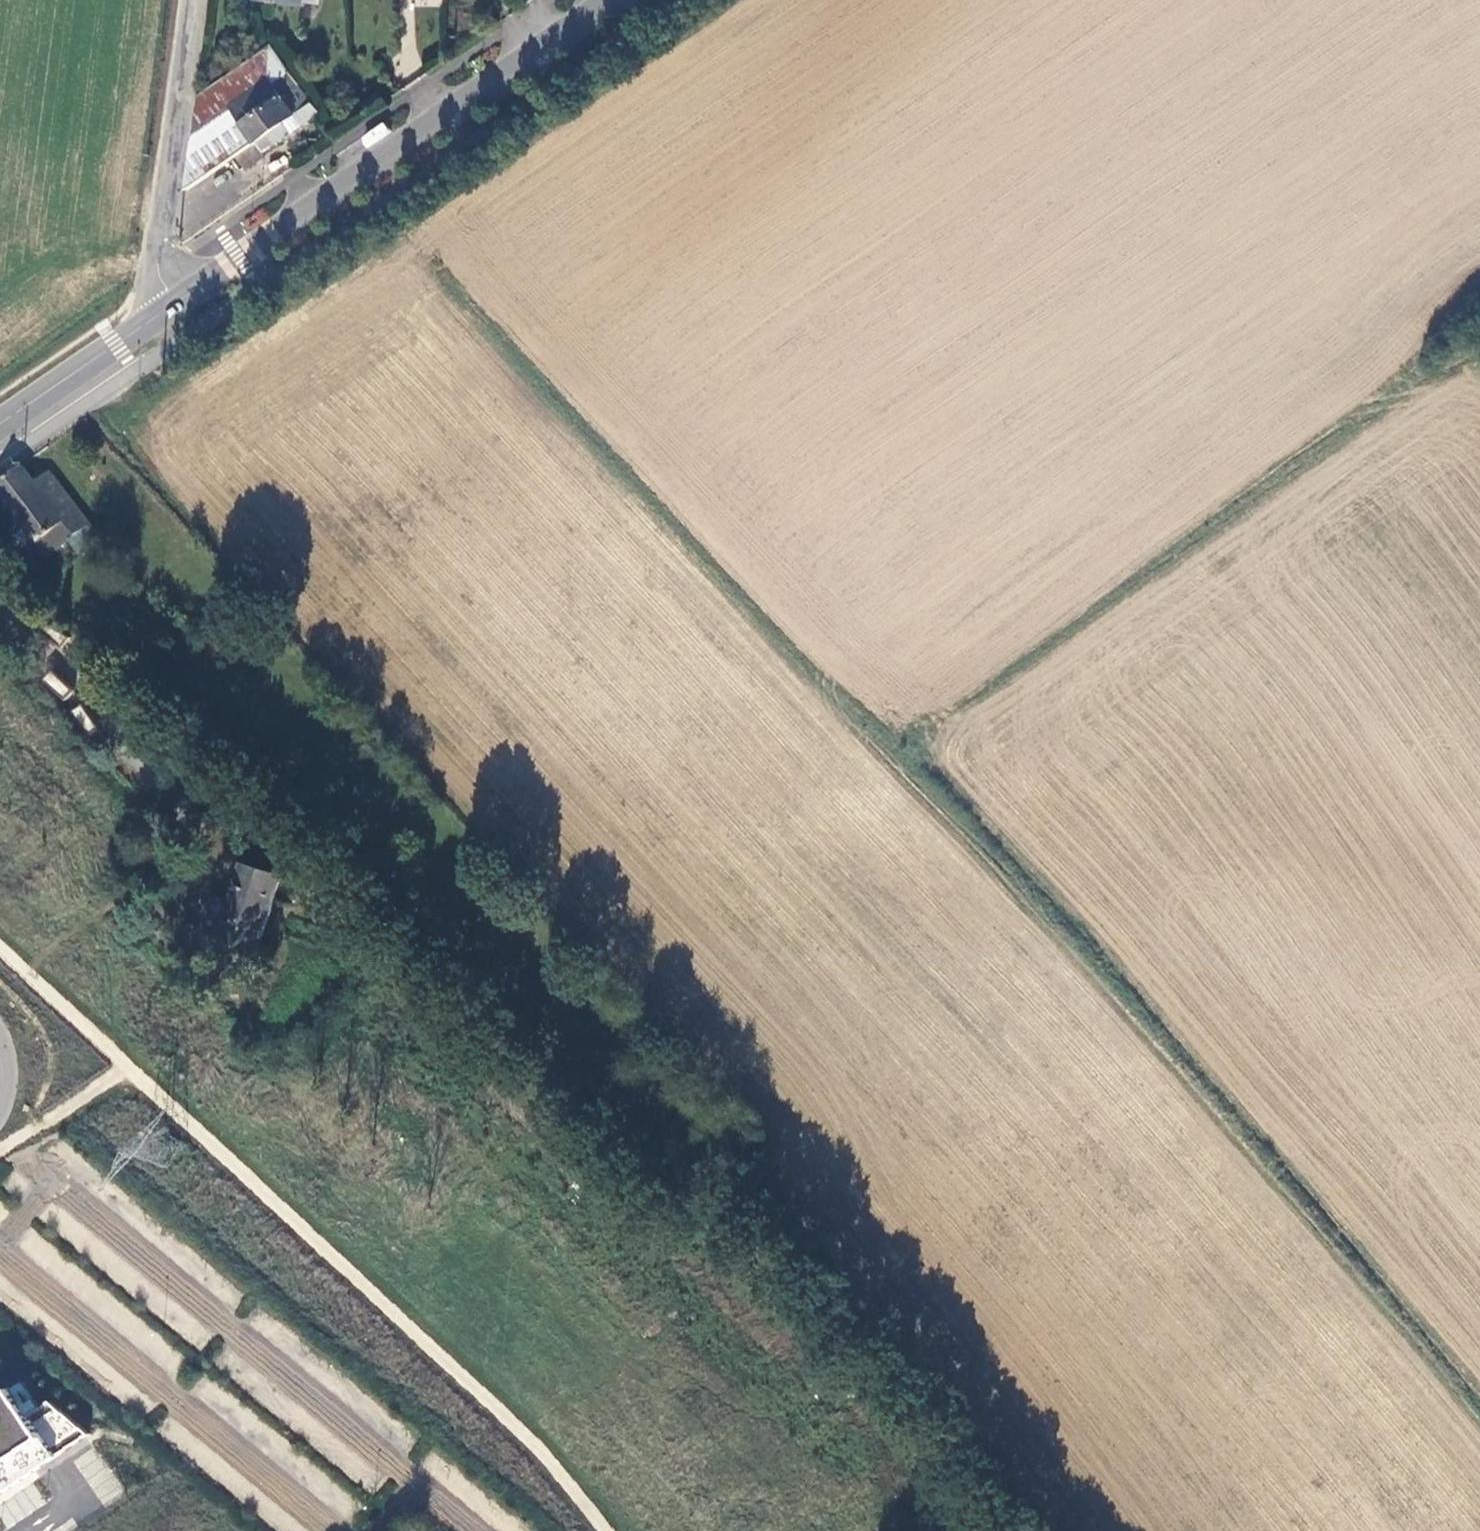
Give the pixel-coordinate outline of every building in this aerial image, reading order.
[(293,112),(309,99),(271,43),(193,96),(182,189),(254,138),(262,149),(299,122),(293,112)] [(0,484),(0,499),(43,558),(65,543),(85,528),(48,476),(34,486),(21,469),(0,484)] [(96,543),(85,528),(65,543),(76,558),(96,543)] [(278,883),(240,870),(227,907),(213,902),(200,940),(253,958),(278,883)] [(0,1399),(0,1498),(90,1436),(52,1401),(32,1416),(10,1392),(0,1399)]
